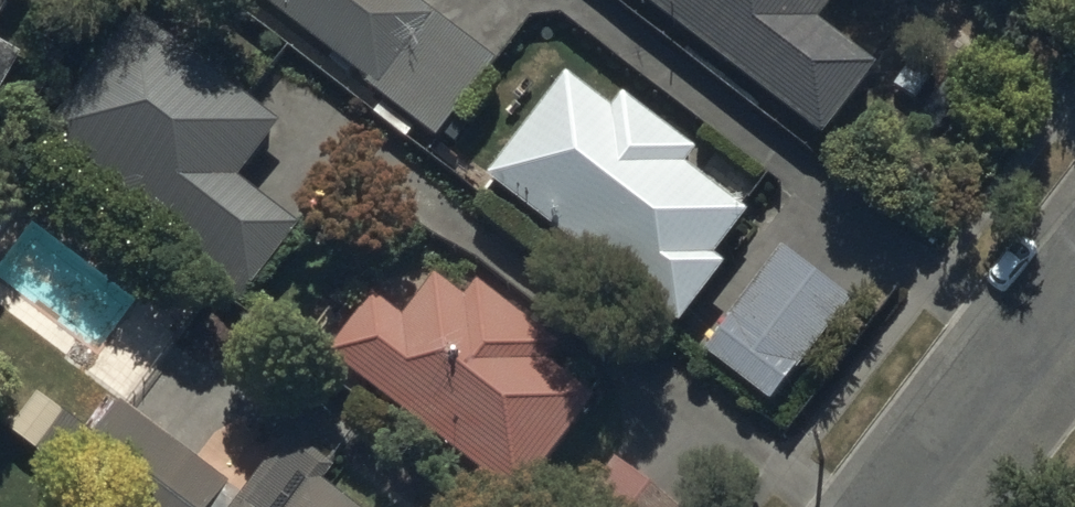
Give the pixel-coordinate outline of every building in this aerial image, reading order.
[(21,0),(0,0),(0,35),(21,0)] [(439,151),(502,72),(410,0),(248,0),(439,151)] [(827,154),(884,83),(821,33),(847,0),(632,0),(667,27),(827,154)] [(145,24),(50,143),(193,256),(252,303),(306,236),(246,189),(288,136),(145,24)] [(27,65),(0,49),(0,112),(27,65)] [(750,226),(692,181),(705,164),(628,103),(615,120),(573,87),(490,191),(667,331),(681,342),(731,280),(717,268),(750,226)] [(705,357),(776,413),(859,308),(788,252),(705,357)] [(517,506),(528,506),(599,417),(553,380),(567,362),(484,297),(470,315),(438,290),(405,331),(378,310),(335,364),(362,385),(517,506)] [(112,506),(228,506),(235,498),(125,411),(73,476),(112,506)] [(328,499),(341,481),(296,446),(282,463),(247,506),(338,506),(328,499)] [(621,473),(593,506),(664,506),(621,473)]
